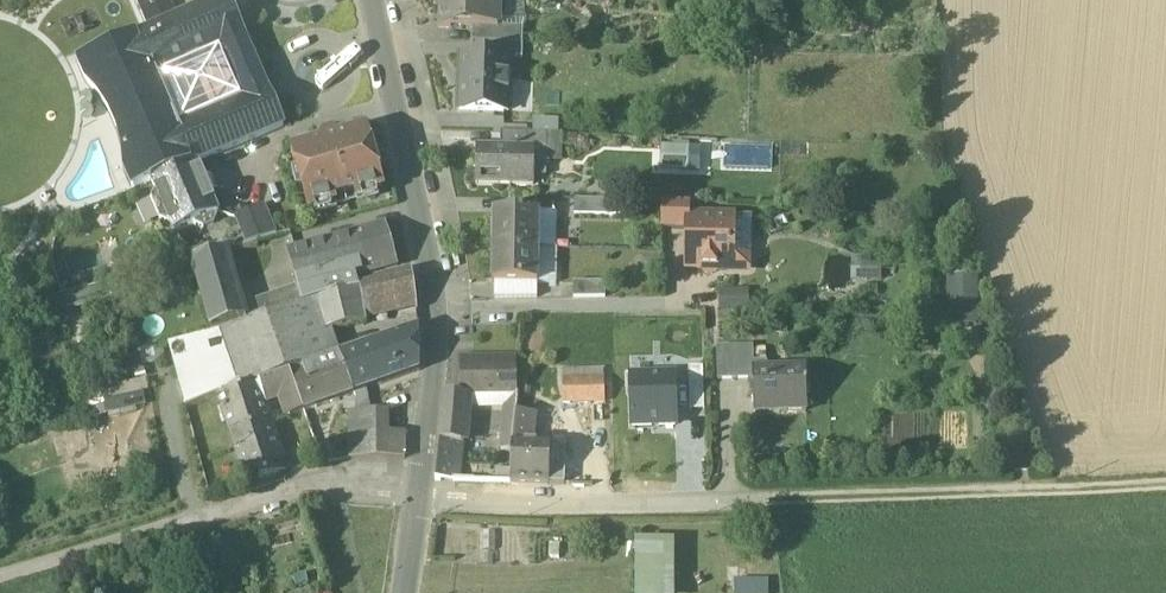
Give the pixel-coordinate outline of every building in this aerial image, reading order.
[(138,36),(154,74),(222,44),(244,35),(229,0),(222,0),(177,19),(151,30),(138,36)] [(151,30),(177,19),(168,0),(138,0),(151,30)] [(442,28),(474,29),(498,29),(498,27),(498,17),(506,17),(506,0),(442,0),(442,28)] [(498,29),(474,29),(473,42),(505,43),(506,28),(498,27),(498,29)] [(247,101),(178,130),(193,164),(198,162),(283,126),(244,35),(222,44),(247,101)] [(154,74),(138,36),(79,62),(87,82),(94,89),(104,102),(116,123),(123,148),(126,171),(134,189),(152,182),(193,164),(178,130),(154,74)] [(505,43),(473,42),(473,57),(510,58),(523,58),(523,43),(505,43)] [(473,57),(461,56),(459,110),(509,112),(510,58),(473,57)] [(367,131),(336,140),(334,133),(325,135),(321,141),(322,144),(291,152),(297,173),(292,174),(297,191),(304,189),(310,210),(336,203),(334,198),(355,193),(356,197),(382,190),(376,169),(383,167),(378,150),(373,151),(367,131)] [(547,135),(501,133),(500,147),(500,148),(535,149),(535,150),(547,150),(547,135)] [(660,171),(688,171),(688,143),(660,143),(660,171)] [(713,168),(714,144),(690,144),(689,168),(713,168)] [(535,149),(500,148),(500,147),(476,147),(476,185),(534,186),(535,150),(535,149)] [(193,164),(152,182),(155,191),(151,200),(160,221),(170,225),(173,233),(194,224),(195,227),(203,230),(214,226),(217,218),(216,215),(219,214),(210,193),(219,189),(213,174),(204,178),(198,162),(193,164)] [(622,202),(574,201),(573,215),(621,217),(622,202)] [(690,204),(662,203),(662,231),(688,232),(688,218),(690,218),(690,204)] [(247,246),(276,238),(262,205),(234,216),(247,246)] [(539,214),(494,213),(493,249),(538,250),(539,214)] [(690,218),(688,218),(688,232),(692,236),(692,244),(688,248),(687,270),(702,270),(706,275),(713,275),(718,270),(718,258),(732,259),(733,258),(751,259),(752,219),(733,219),(733,218),(690,218)] [(386,228),(329,243),(342,281),(396,266),(386,228)] [(289,261),(289,264),(298,289),(243,308),(246,320),(248,325),(306,305),(336,295),(337,295),(346,294),(342,281),(329,243),(294,253),(292,254),(290,256),(289,259),(289,261)] [(538,250),(493,249),(491,285),(495,285),(537,285),(538,250)] [(227,251),(192,261),(211,329),(246,320),(243,308),(227,251)] [(346,294),(337,295),(336,295),(306,305),(313,326),(323,323),(326,331),(331,333),(367,326),(364,316),(416,303),(412,273),(375,283),(376,286),(360,292),(346,294)] [(949,326),(981,325),(979,274),(947,276),(949,326)] [(537,285),(495,285),(495,300),(537,300),(537,285)] [(313,326),(306,305),(248,325),(246,325),(246,326),(223,333),(243,389),(289,372),(304,367),(324,361),(313,326)] [(419,331),(372,346),(384,384),(420,372),(419,331)] [(223,333),(168,345),(186,409),(219,398),(243,389),(223,333)] [(372,346),(339,357),(353,395),(354,395),(377,387),(384,384),(372,346)] [(165,362),(163,348),(133,352),(135,367),(165,362)] [(717,349),(717,382),(753,382),(753,372),(768,372),(768,363),(753,364),(752,348),(717,349)] [(324,361),(304,367),(289,372),(296,392),(303,413),(353,395),(339,357),(324,361)] [(517,359),(461,360),(461,397),(461,399),(466,399),(510,397),(517,397),(517,359)] [(690,410),(703,410),(703,367),(689,368),(690,410)] [(768,372),(753,372),(753,382),(754,407),(782,406),(782,415),(807,413),(806,389),(808,389),(807,370),(768,372)] [(289,372),(243,389),(219,398),(224,415),(225,418),(227,422),(232,438),(248,486),(286,473),(269,425),(263,405),(280,398),(286,420),(303,413),(296,392),(289,372)] [(677,375),(630,376),(632,427),(679,426),(677,375)] [(102,387),(106,413),(151,407),(147,380),(102,387)] [(590,405),(590,383),(563,383),(564,405),(590,405)] [(605,405),(605,383),(590,383),(590,405),(605,405)] [(377,387),(354,395),(356,401),(355,407),(377,401),(377,387)] [(461,397),(445,395),(442,418),(464,419),(466,399),(461,399),(461,397)] [(508,403),(506,422),(504,422),(501,452),(511,452),(512,445),(516,415),(518,401),(517,397),(510,397),(510,403),(508,403)] [(377,401),(355,407),(355,413),(349,413),(349,460),(404,461),(404,436),(377,437),(377,401)] [(536,418),(516,415),(512,445),(529,445),(534,441),(536,418)] [(464,419),(442,418),(435,482),(458,483),(462,445),(463,445),(465,419),(464,419)] [(529,445),(512,445),(511,452),(510,485),(549,487),(551,446),(529,445)] [(566,447),(551,446),(549,487),(565,487),(566,447)] [(635,542),(635,592),(673,592),(673,542),(635,542)] [(736,578),(767,579),(767,569),(736,568),(736,578)] [(770,580),(736,580),(736,592),(770,592),(770,580)]
